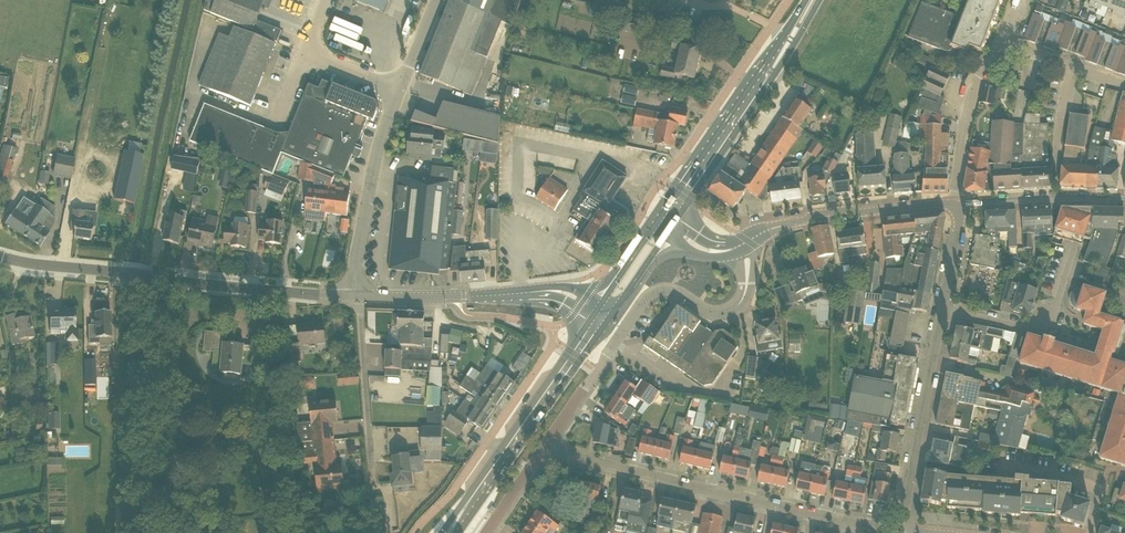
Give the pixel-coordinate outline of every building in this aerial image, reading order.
[(266,0),(207,0),(204,10),(211,13),(253,30),(252,32),(277,42),(282,31),(257,21),(266,0)] [(388,0),(353,0),(383,12),(388,0)] [(492,55),(504,23),(513,26),(521,0),(452,0),(421,75),(474,96),(490,54),(492,55)] [(672,14),(679,0),(662,0),(658,8),(672,14)] [(958,28),(950,25),(954,14),(922,2),(908,37),(940,50),(942,45),(951,49),(952,47),(968,53),(970,47),(981,52),(1001,0),(969,0),(958,28)] [(1089,6),(1100,10),(1102,6),(1108,9),(1111,0),(1091,0),(1089,6)] [(1108,9),(1113,11),(1112,15),(1123,19),(1124,15),(1124,0),(1111,0),(1108,9)] [(1086,19),(1088,13),(1082,10),(1079,17),(1086,19)] [(1040,16),(1034,14),(1024,40),(1036,44),(1036,42),(1040,43),(1048,23),(1039,19),(1040,16)] [(645,25),(663,29),(665,21),(647,17),(645,25)] [(1103,25),(1115,30),(1117,24),(1105,20),(1103,25)] [(1068,49),(1072,51),(1080,30),(1071,27),(1072,24),(1066,21),(1064,26),(1065,26),(1057,47),(1068,51),(1068,49)] [(1055,51),(1057,47),(1065,26),(1064,26),(1059,24),(1058,26),(1048,23),(1040,43),(1044,45),(1044,47),(1055,51)] [(235,27),(210,90),(251,106),(276,44),(235,27)] [(1076,54),(1087,59),(1096,36),(1097,33),(1091,31),(1090,34),(1080,30),(1072,51),(1076,52),(1076,54)] [(1098,63),(1101,65),(1109,44),(1100,41),(1101,38),(1096,36),(1087,59),(1086,61),(1097,65),(1098,63)] [(695,79),(702,51),(682,46),(683,42),(674,39),(672,48),(681,51),(678,65),(677,69),(662,66),(660,74),(675,78),(676,75),(695,79)] [(1116,72),(1124,50),(1124,47),(1121,45),(1120,48),(1109,44),(1101,65),(1106,66),(1105,68),(1116,72)] [(1116,72),(1124,76),(1124,50),(1116,72)] [(918,62),(932,68),(937,71),(940,63),(935,61),(921,55),(918,62)] [(950,77),(937,71),(932,68),(922,88),(925,90),(922,98),(921,98),(918,107),(939,115),(945,98),(941,96),(950,77)] [(7,88),(9,78),(0,77),(0,87),(7,88)] [(327,102),(333,84),(323,80),(319,88),(309,84),(290,130),(289,133),(282,153),(287,155),(301,160),(315,166),(336,175),(344,178),(354,152),(359,154),(358,154),(359,155),(361,150),(362,151),(363,147),(357,145),(368,119),(327,102)] [(365,97),(333,84),(327,102),(368,119),(374,121),(377,111),(378,111),(378,108),(378,104),(376,101),(365,97)] [(626,84),(624,93),(638,97),(640,88),(626,84)] [(810,99),(816,88),(808,84),(803,95),(810,99)] [(442,96),(443,91),(420,85),(418,89),(442,96)] [(1005,100),(1007,89),(998,87),(996,98),(1005,100)] [(981,102),(994,104),(997,91),(983,88),(981,102)] [(1123,92),(1110,141),(1124,145),(1124,93),(1123,92)] [(623,94),(621,104),(635,107),(638,98),(623,94)] [(812,110),(796,99),(777,126),(797,140),(803,131),(800,128),(812,110)] [(444,103),(434,127),(499,144),(500,117),(444,103)] [(282,153),(289,133),(278,133),(205,104),(190,141),(192,142),(187,152),(196,156),(198,151),(203,153),(205,147),(273,174),(282,153)] [(637,109),(636,116),(679,126),(685,127),(689,112),(672,108),(670,116),(658,113),(637,109)] [(1065,147),(1079,148),(1083,149),(1085,149),(1090,116),(1070,113),(1065,147)] [(1053,188),(1052,169),(1044,169),(1044,164),(1042,164),(1042,155),(1048,155),(1049,124),(1040,124),(1041,114),(1026,114),(1024,123),(1024,125),(1022,171),(1023,190),(1053,188)] [(679,126),(636,116),(634,125),(657,130),(654,144),(674,148),(679,126)] [(941,154),(941,125),(942,117),(920,116),(920,124),(919,143),(926,142),(925,171),(924,171),(922,193),(948,193),(949,155),(941,154)] [(986,191),(993,190),(993,191),(994,191),(1023,190),(1022,171),(1024,125),(1024,123),(992,121),(992,127),(989,151),(987,172),(986,191)] [(906,122),(903,138),(917,140),(920,124),(906,122)] [(797,140),(777,126),(767,142),(786,155),(797,140)] [(895,146),(899,130),(888,127),(883,144),(895,146)] [(432,160),(432,156),(433,148),(443,149),(445,135),(434,134),(434,132),(424,131),(424,129),(413,128),(412,136),(410,136),(409,143),(412,143),(411,158),(432,160)] [(860,188),(886,186),(885,168),(875,168),(873,132),(857,133),(860,188)] [(464,150),(471,151),(472,140),(465,139),(464,150)] [(483,141),(482,152),(499,154),(499,145),(483,141)] [(786,155),(767,142),(752,165),(771,178),(786,155)] [(820,145),(815,142),(811,147),(816,151),(820,145)] [(9,177),(17,147),(4,143),(0,157),(0,174),(9,177)] [(1090,146),(1088,160),(1087,189),(1097,189),(1099,147),(1090,146)] [(1077,165),(1079,148),(1065,147),(1061,172),(1060,187),(1087,189),(1088,160),(1086,160),(1085,165),(1077,165)] [(1117,150),(1100,148),(1099,147),(1097,189),(1117,190),(1118,167),(1110,167),(1112,153),(1117,154),(1117,150)] [(987,172),(989,151),(971,149),(968,169),(987,172)] [(124,151),(120,170),(141,174),(145,155),(124,151)] [(826,187),(834,186),(835,195),(840,194),(841,196),(846,195),(846,193),(851,192),(848,174),(843,174),(843,173),(852,155),(844,151),(842,156),(826,187)] [(824,189),(826,188),(826,187),(842,156),(836,153),(833,160),(829,159),(823,171),(825,172),(823,175),(810,177),(812,189),(813,198),(813,199),(814,199),(815,200),(817,199),(818,199),(818,198),(819,197),(822,197),(821,195),(825,194),(824,189)] [(763,201),(768,193),(768,186),(766,186),(771,178),(752,165),(735,154),(709,193),(734,209),(747,190),(763,201)] [(908,154),(895,155),(894,158),(895,176),(893,176),(894,194),(916,193),(915,174),(910,175),(909,166),(908,154)] [(75,158),(57,155),(53,176),(71,180),(75,158)] [(173,171),(200,172),(200,157),(173,156),(173,171)] [(299,181),(314,183),(314,178),(311,177),(315,166),(301,160),(299,181)] [(588,220),(576,238),(580,242),(587,247),(583,253),(588,256),(592,250),(599,254),(604,257),(608,249),(611,251),(621,236),(631,221),(632,218),(632,216),(632,213),(631,211),(629,210),(613,199),(627,177),(603,161),(584,191),(585,192),(573,211),(588,220)] [(448,269),(458,171),(446,170),(446,165),(434,164),(434,169),(430,168),(429,180),(399,177),(391,254),(390,255),(391,255),(390,266),(429,270),(428,274),(440,275),(440,270),(448,269)] [(336,175),(315,166),(311,177),(314,178),(326,183),(331,185),(336,175)] [(788,180),(787,170),(783,168),(776,178),(777,185),(770,187),(772,204),(774,204),(775,205),(779,204),(780,203),(789,202),(786,181),(788,180)] [(799,182),(799,176),(800,176),(799,168),(787,170),(788,180),(786,181),(789,202),(795,201),(795,202),(799,202),(800,201),(802,200),(799,182)] [(987,172),(968,169),(963,192),(963,193),(985,192),(986,192),(986,191),(987,172)] [(39,184),(42,184),(42,181),(46,175),(49,176),(50,173),(41,171),(39,184)] [(272,178),(268,187),(285,194),(289,184),(272,178)] [(326,183),(314,178),(314,183),(313,190),(309,189),(307,211),(327,213),(330,192),(325,191),(326,183)] [(550,178),(536,198),(555,210),(568,190),(550,178)] [(246,212),(256,213),(258,192),(247,191),(246,212)] [(347,216),(350,194),(330,192),(327,213),(347,216)] [(6,225),(40,247),(54,225),(56,219),(49,215),(50,214),(35,205),(26,218),(15,210),(6,225)] [(1052,208),(1022,209),(1023,237),(1032,236),(1032,234),(1038,234),(1038,229),(1053,229),(1052,208)] [(1123,222),(1124,209),(1091,208),(1086,208),(1062,208),(1053,236),(1064,240),(1065,239),(1064,239),(1065,237),(1070,238),(1071,238),(1073,237),(1074,235),(1078,236),(1083,238),(1083,239),(1084,238),(1091,240),(1084,261),(1099,266),(1094,283),(1107,287),(1112,270),(1106,268),(1117,236),(1118,230),(1119,222),(1123,222)] [(91,240),(93,225),(84,223),(86,212),(73,210),(70,231),(75,232),(74,238),(91,240)] [(487,241),(498,240),(498,210),(487,210),(487,241)] [(987,228),(988,236),(997,238),(997,233),(1009,232),(1009,247),(1018,247),(1016,221),(1016,210),(1008,210),(986,211),(987,228)] [(170,215),(164,241),(179,244),(184,220),(186,220),(188,213),(182,211),(180,218),(170,215)] [(461,230),(463,212),(454,211),(453,229),(461,230)] [(917,235),(914,235),(914,237),(922,239),(926,240),(927,237),(929,238),(930,232),(934,232),(934,230),(937,230),(938,225),(944,227),(945,217),(946,217),(942,212),(936,213),(915,215),(917,235)] [(904,257),(903,245),(902,239),(914,238),(914,237),(914,235),(917,235),(915,215),(896,217),(898,237),(896,237),(898,248),(894,249),(895,258),(904,257)] [(207,222),(202,221),(194,219),(189,240),(199,242),(199,245),(212,248),(219,218),(209,217),(207,222)] [(236,217),(233,224),(233,228),(226,227),(224,243),(232,244),(231,246),(246,248),(246,242),(248,242),(250,226),(248,226),(248,218),(236,217)] [(898,237),(896,217),(882,219),(887,266),(896,266),(895,264),(896,264),(895,258),(894,249),(898,248),(896,237),(898,237)] [(260,224),(259,239),(266,240),(266,243),(282,244),(282,237),(284,237),(285,230),(283,230),(284,222),(268,221),(268,224),(260,224)] [(914,237),(914,238),(912,246),(912,247),(939,251),(944,227),(938,225),(937,230),(934,230),(934,232),(930,232),(929,238),(927,237),(926,240),(922,239),(914,237)] [(824,268),(821,257),(835,254),(829,226),(811,228),(817,253),(809,254),(812,271),(824,268)] [(851,231),(848,231),(852,256),(852,257),(865,255),(864,247),(865,247),(864,229),(857,230),(856,229),(851,230),(851,231)] [(852,256),(848,231),(844,232),(844,230),(838,231),(838,233),(837,233),(840,264),(848,263),(847,257),(852,256)] [(971,265),(994,269),(1001,238),(997,238),(988,236),(981,235),(980,243),(975,242),(971,265)] [(1023,249),(1031,248),(1032,248),(1032,239),(1023,239),(1023,249)] [(486,281),(485,265),(492,265),(491,250),(466,252),(466,247),(454,248),(454,247),(451,273),(452,273),(452,272),(461,271),(462,283),(486,281)] [(905,270),(901,290),(931,295),(939,251),(912,247),(906,264),(905,270)] [(1035,268),(1043,270),(1046,261),(1038,259),(1035,268)] [(1019,271),(1021,263),(1020,263),(1013,261),(1010,269),(1019,271)] [(870,262),(866,292),(865,300),(882,303),(883,295),(877,294),(881,264),(870,262)] [(818,286),(813,272),(808,274),(805,268),(789,275),(795,292),(791,293),(795,303),(804,300),(802,295),(806,293),(805,291),(818,286)] [(927,313),(931,295),(901,290),(905,270),(888,270),(881,308),(897,311),(897,310),(915,313),(915,310),(927,313)] [(1093,356),(1084,383),(1101,389),(1109,363),(1110,361),(1112,354),(1118,356),(1124,335),(1124,324),(1099,316),(1102,307),(1103,307),(1105,307),(1106,306),(1107,306),(1108,305),(1109,304),(1110,303),(1111,302),(1111,301),(1112,300),(1112,298),(1112,297),(1112,296),(1112,295),(1112,293),(1111,292),(1111,291),(1110,290),(1109,289),(1108,288),(1108,287),(1107,287),(1094,283),(1087,280),(1084,289),(1083,289),(1081,289),(1080,289),(1079,289),(1077,289),(1076,290),(1075,290),(1074,291),(1073,292),(1072,293),(1071,294),(1071,295),(1070,297),(1070,298),(1070,299),(1070,301),(1071,302),(1071,303),(1072,304),(1072,305),(1073,306),(1074,307),(1075,308),(1076,309),(1088,313),(1085,322),(1091,324),(1090,327),(1104,331),(1098,350),(1096,357),(1093,356)] [(1012,311),(1030,316),(1033,307),(1034,303),(1038,290),(1020,284),(1012,311)] [(849,289),(846,309),(844,322),(862,325),(865,300),(866,292),(849,289)] [(1005,291),(1003,299),(1010,301),(1012,293),(1005,291)] [(699,325),(701,322),(678,307),(671,317),(661,331),(656,327),(644,345),(704,386),(713,385),(738,347),(737,339),(724,330),(715,332),(714,334),(699,325)] [(63,313),(51,313),(51,334),(65,334),(65,343),(78,343),(78,330),(75,330),(75,310),(63,310),(63,313)] [(111,337),(111,311),(96,312),(96,325),(89,325),(89,343),(101,343),(101,337),(111,337)] [(399,311),(398,313),(397,313),(395,315),(395,326),(396,327),(398,328),(398,329),(400,329),(399,345),(409,346),(432,348),(433,342),(424,342),(424,330),(425,313),(399,311)] [(909,314),(898,312),(897,311),(895,318),(908,320),(909,314)] [(14,342),(35,337),(30,317),(16,320),(14,315),(7,316),(13,345),(15,345),(14,342)] [(907,327),(908,320),(895,318),(894,325),(907,327)] [(781,349),(776,319),(759,322),(759,326),(756,327),(758,336),(754,337),(757,355),(758,355),(757,353),(781,349)] [(291,338),(292,349),(292,352),(300,351),(300,345),(325,343),(324,323),(312,324),(312,325),(308,326),(308,325),(298,325),(299,338),(291,338)] [(1005,331),(988,327),(975,324),(974,331),(957,327),(953,345),(980,350),(980,349),(984,350),(991,352),(994,337),(1003,339),(1005,331)] [(905,334),(907,327),(894,325),(893,331),(905,334)] [(460,344),(463,332),(452,329),(450,335),(450,341),(460,344)] [(903,348),(905,334),(893,331),(890,345),(900,347),(903,348)] [(233,345),(233,340),(236,341),(236,334),(206,332),(204,351),(215,352),(214,362),(222,362),(222,363),(223,363),(222,371),(221,371),(221,373),(225,374),(224,378),(238,379),(238,375),(242,375),(243,364),(251,365),(252,355),(267,356),(269,339),(252,338),(252,347),(244,346),(233,345)] [(1016,333),(1009,356),(1017,358),(1024,336),(1016,333)] [(788,351),(800,351),(800,334),(788,334),(788,351)] [(1028,336),(1020,364),(1040,370),(1050,340),(1045,338),(1044,341),(1028,336)] [(1061,376),(1068,351),(1069,349),(1054,344),(1055,341),(1050,340),(1040,370),(1061,376)] [(59,343),(47,343),(47,365),(58,365),(59,343)] [(906,425),(918,361),(898,357),(900,347),(890,345),(888,357),(890,358),(889,364),(897,365),(893,384),(883,382),(855,377),(850,406),(849,411),(847,420),(864,423),(873,425),(890,428),(891,423),(906,425)] [(980,350),(953,345),(950,358),(958,360),(957,361),(976,366),(978,358),(980,350)] [(386,351),(385,369),(411,371),(412,361),(431,362),(432,348),(409,346),(409,353),(402,352),(386,351)] [(1084,383),(1093,356),(1069,349),(1068,351),(1061,376),(1084,383)] [(756,379),(759,357),(749,356),(746,378),(756,379)] [(1017,358),(1009,356),(1006,367),(1002,366),(1000,375),(1012,377),(1017,358)] [(85,359),(85,385),(95,385),(95,359),(85,359)] [(512,367),(523,373),(527,366),(517,360),(512,367)] [(1110,361),(1109,363),(1101,389),(1120,394),(1100,459),(1124,466),(1124,366),(1110,361)] [(478,378),(498,391),(499,389),(507,395),(515,383),(500,373),(499,374),(487,365),(478,378)] [(443,385),(443,369),(430,368),(429,386),(443,387),(443,385)] [(947,374),(942,400),(971,405),(989,409),(1002,411),(995,437),(993,444),(1019,449),(1028,416),(1030,417),(1033,408),(1030,408),(1031,405),(1032,405),(1036,393),(1007,385),(1005,394),(980,389),(982,382),(973,380),(963,378),(963,377),(947,374)] [(467,376),(460,386),(471,394),(474,390),(479,393),(480,391),(485,395),(492,400),(491,402),(499,407),(507,395),(499,389),(498,391),(478,378),(476,382),(467,376)] [(636,388),(626,382),(616,397),(626,404),(632,394),(651,407),(660,392),(642,380),(636,388)] [(428,386),(427,405),(440,406),(442,387),(428,386)] [(474,390),(471,394),(477,397),(478,396),(483,399),(476,408),(491,418),(499,407),(491,402),(492,400),(485,395),(480,391),(479,393),(474,390)] [(1109,399),(1111,392),(1104,390),(1102,397),(1109,399)] [(664,401),(670,404),(673,398),(667,395),(664,401)] [(616,397),(605,413),(616,419),(625,425),(629,419),(620,413),(626,404),(616,397)] [(703,427),(709,401),(701,399),(695,425),(703,427)] [(491,418),(476,408),(465,400),(455,414),(453,413),(449,419),(463,429),(468,423),(467,422),(469,420),(483,430),(491,418)] [(942,400),(937,424),(954,428),(954,427),(970,430),(972,420),(969,419),(971,405),(942,400)] [(338,422),(336,401),(310,404),(313,442),(334,440),(333,422),(338,422)] [(732,402),(730,412),(767,421),(769,410),(732,402)] [(849,411),(850,406),(832,404),(830,417),(847,420),(849,411)] [(442,428),(442,415),(442,407),(440,406),(435,407),(435,412),(428,412),(428,428),(435,428),(442,428)] [(999,412),(990,410),(989,418),(997,420),(999,412)] [(48,413),(49,429),(61,428),(60,412),(48,413)] [(808,415),(804,434),(813,436),(815,427),(824,429),(826,419),(808,415)] [(678,417),(674,433),(681,435),(685,419),(678,417)] [(836,419),(833,428),(839,430),(841,428),(842,429),(845,421),(843,420),(843,421),(836,419)] [(847,427),(862,430),(863,424),(848,421),(847,427)] [(617,447),(618,441),(616,440),(618,430),(610,428),(610,427),(598,424),(594,443),(606,445),(617,447)] [(890,428),(873,425),(872,428),(872,431),(884,433),(881,448),(879,448),(877,460),(885,461),(886,452),(890,453),(890,451),(897,452),(898,444),(900,443),(901,438),(900,437),(900,436),(894,435),(895,428),(890,428)] [(719,427),(716,441),(723,442),(727,429),(719,427)] [(724,456),(720,472),(735,476),(741,447),(746,429),(739,427),(735,446),(732,458),(724,456)] [(422,451),(442,451),(442,428),(435,428),(428,428),(422,428),(422,451)] [(644,429),(639,453),(654,456),(658,441),(649,439),(651,431),(644,429)] [(981,433),(979,441),(991,443),(993,444),(995,437),(994,436),(981,433)] [(654,456),(669,460),(674,436),(667,435),(666,443),(658,441),(654,456)] [(636,440),(630,438),(628,447),(634,448),(636,440)] [(680,463),(695,466),(699,451),(691,449),(693,441),(686,439),(680,463)] [(791,452),(800,453),(802,440),(794,439),(791,452)] [(301,466),(315,464),(318,490),(335,489),(344,488),(342,465),(337,465),(334,440),(313,442),(314,450),(299,451),(301,466)] [(929,462),(947,465),(964,468),(968,447),(933,440),(933,441),(936,441),(934,453),(931,453),(929,454),(928,459),(929,461),(929,462)] [(991,443),(979,441),(978,448),(989,451),(991,443)] [(751,442),(749,456),(764,457),(765,444),(751,442)] [(699,451),(695,466),(710,470),(716,446),(709,444),(707,453),(699,451)] [(747,449),(741,447),(735,476),(748,479),(752,463),(742,461),(743,457),(745,458),(747,449)] [(758,481),(772,484),(778,456),(780,451),(774,449),(771,448),(769,454),(773,455),(770,464),(773,465),(772,468),(762,465),(758,481)] [(408,454),(399,455),(400,456),(393,457),(395,474),(391,474),(392,486),(412,484),(411,473),(410,465),(418,464),(420,461),(419,452),(408,453),(408,454)] [(785,458),(778,456),(772,484),(786,488),(790,472),(780,469),(780,467),(782,467),(785,458)] [(809,494),(809,493),(810,493),(814,476),(816,467),(802,464),(796,490),(802,491),(802,492),(809,494)] [(853,477),(856,466),(848,465),(846,475),(847,475),(853,477)] [(861,478),(863,468),(856,466),(853,477),(861,478)] [(810,493),(825,496),(830,471),(823,470),(821,478),(814,476),(810,493)] [(1083,526),(1090,505),(1070,499),(1070,495),(1071,495),(1072,487),(1059,486),(1060,481),(1016,478),(1015,483),(1022,484),(1022,488),(949,482),(948,492),(943,491),(946,474),(927,471),(922,501),(941,505),(941,501),(947,502),(947,508),(959,509),(959,504),(973,505),(972,510),(983,511),(983,513),(1021,516),(1021,514),(1031,515),(1032,513),(1038,513),(1038,515),(1039,515),(1039,513),(1045,514),(1045,516),(1056,516),(1056,517),(1057,517),(1057,515),(1062,515),(1061,519),(1083,526)] [(887,503),(892,474),(885,473),(884,478),(879,477),(877,483),(872,482),(869,500),(874,501),(875,501),(875,504),(886,506),(886,503),(887,503)] [(853,477),(847,475),(845,484),(837,482),(833,498),(848,501),(853,477)] [(861,478),(853,477),(848,501),(856,503),(855,505),(861,506),(862,504),(864,504),(867,488),(869,479),(861,478)] [(581,482),(573,520),(586,523),(587,515),(589,516),(589,515),(595,516),(598,503),(601,486),(581,482)] [(1124,485),(1123,491),(1115,488),(1111,503),(1119,505),(1121,500),(1124,501),(1124,485)] [(642,498),(643,495),(625,491),(623,501),(621,500),(616,526),(615,530),(624,532),(626,532),(628,523),(634,524),(633,530),(642,532),(644,521),(648,522),(649,514),(652,501),(642,498)] [(370,499),(370,507),(385,506),(384,498),(370,499)] [(667,517),(676,519),(680,503),(663,499),(659,515),(657,526),(665,527),(667,517)] [(680,503),(676,519),(676,520),(684,521),(682,532),(688,532),(689,532),(692,523),(696,507),(680,503)] [(542,532),(546,532),(550,527),(555,531),(558,526),(538,512),(529,524),(542,532)] [(723,517),(704,513),(700,532),(719,532),(723,517)] [(756,520),(738,516),(734,532),(753,532),(756,520)] [(529,524),(524,532),(542,532),(529,524)] [(787,527),(773,524),(772,532),(785,532),(787,527)]
